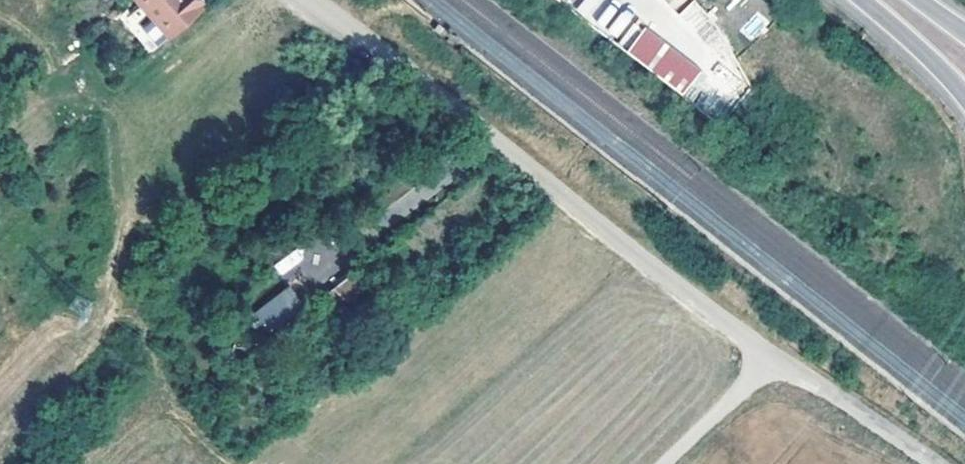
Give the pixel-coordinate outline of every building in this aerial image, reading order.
[(175,33),(205,7),(199,0),(138,0),(154,18),(159,13),(175,33)] [(628,0),(620,0),(614,6),(640,27),(648,17),(640,10),(628,0)] [(628,0),(640,10),(646,3),(643,0),(629,0),(628,0)] [(606,18),(598,27),(625,49),(627,50),(635,41),(631,38),(640,27),(614,6),(606,18)] [(755,42),(767,18),(751,10),(739,34),(755,42)] [(159,13),(154,18),(171,36),(175,33),(159,13)] [(274,261),(279,274),(305,263),(299,250),(274,261)] [(365,284),(355,270),(336,285),(347,299),(365,284)] [(347,299),(336,285),(320,297),(331,311),(347,299)] [(290,287),(254,312),(272,337),(308,313),(290,287)]
